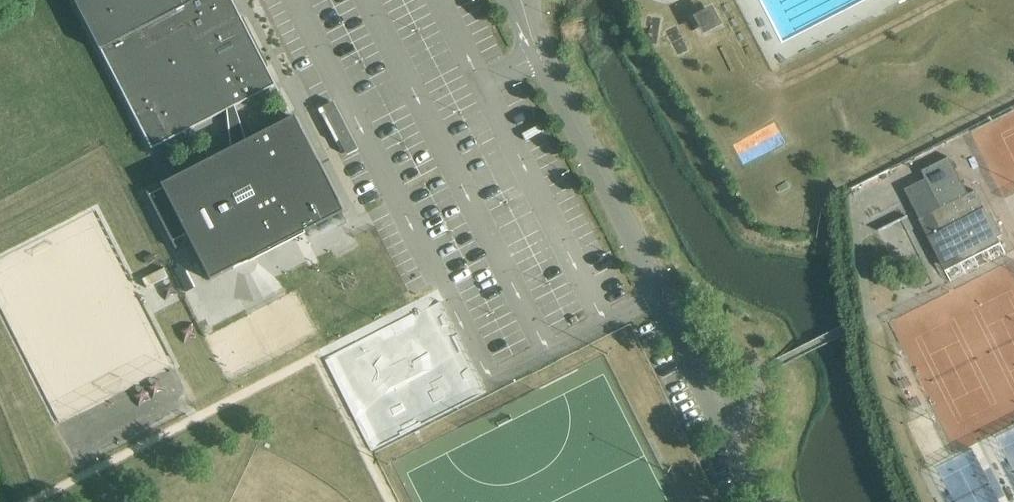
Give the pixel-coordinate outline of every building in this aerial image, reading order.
[(151,150),(225,112),(234,107),(275,86),(231,0),(74,0),(151,150)] [(694,12),(707,35),(727,23),(713,1),(694,12)] [(225,112),(227,127),(230,150),(160,186),(161,189),(149,196),(147,193),(145,194),(175,250),(176,250),(173,242),(185,236),(209,281),(295,237),(293,234),(301,230),(302,233),(318,225),(341,213),(293,118),(246,142),(234,107),(225,112)] [(925,178),(903,189),(919,219),(943,266),(999,237),(976,191),(968,195),(949,158),(922,172),(925,178)] [(73,466),(194,415),(109,211),(0,256),(0,290),(73,466)] [(904,216),(883,225),(898,258),(918,249),(904,216)] [(362,405),(372,429),(387,423),(377,398),(362,405)]
